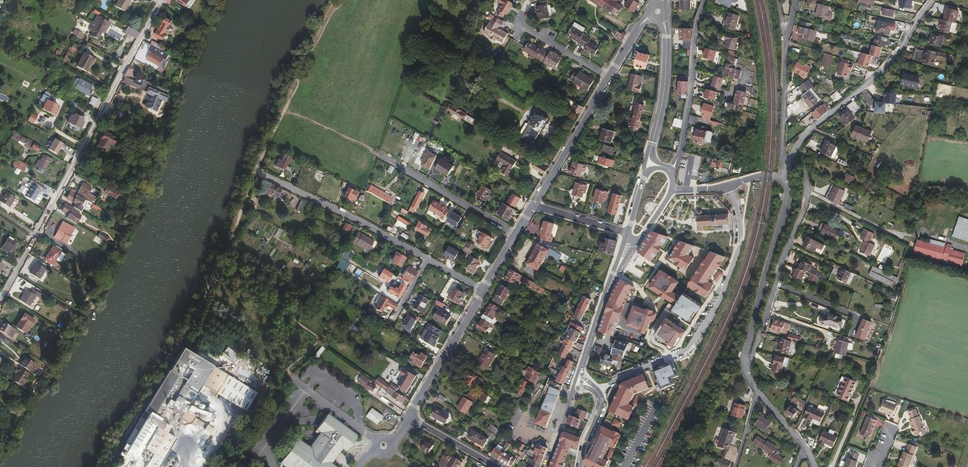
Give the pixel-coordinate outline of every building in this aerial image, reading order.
[(128,4),(127,3),(129,0),(118,0),(115,6),(124,12),(128,4)] [(513,4),(508,1),(507,0),(499,0),(498,2),(502,5),(497,13),(503,17),(505,14),(507,15),(513,4)] [(550,17),(546,0),(543,0),(537,2),(538,6),(536,7),(539,20),(550,17)] [(605,8),(617,15),(622,6),(619,4),(613,0),(592,0),(605,8)] [(639,4),(633,0),(629,0),(625,7),(626,8),(634,13),(639,4)] [(690,0),(681,0),(681,9),(690,10),(690,0)] [(829,6),(819,3),(816,15),(831,18),(832,13),(828,12),(829,6)] [(893,16),(894,10),(885,7),(883,14),(893,16)] [(946,16),(945,15),(944,20),(952,22),(955,23),(958,11),(948,8),(946,16)] [(733,28),(737,15),(728,12),(724,26),(733,28)] [(97,39),(106,21),(99,17),(90,35),(97,39)] [(937,31),(949,33),(952,22),(944,20),(940,19),(937,31)] [(507,34),(499,29),(501,25),(495,21),(492,20),(490,23),(489,23),(484,32),(490,36),(490,38),(495,41),(496,39),(502,43),(507,34)] [(895,23),(879,20),(876,30),(889,33),(890,28),(893,29),(895,28),(896,25),(895,23)] [(164,38),(162,37),(163,35),(164,36),(167,31),(170,33),(172,29),(169,28),(171,24),(166,22),(164,25),(162,24),(153,39),(161,43),(164,38)] [(800,25),(798,31),(805,33),(810,34),(812,28),(800,25)] [(128,26),(125,32),(136,38),(139,32),(128,26)] [(578,42),(584,32),(572,26),(566,35),(578,42)] [(689,39),(690,28),(680,28),(680,39),(682,39),(682,50),(689,50),(691,40),(689,39)] [(811,40),(814,29),(812,28),(810,34),(805,33),(803,38),(811,40)] [(622,42),(626,35),(622,33),(620,36),(616,34),(614,37),(622,42)] [(943,35),(934,33),(931,44),(940,46),(943,35)] [(734,50),(737,37),(726,34),(724,39),(725,39),(726,39),(724,47),(734,50)] [(888,44),(889,37),(879,35),(877,43),(885,46),(885,43),(888,44)] [(589,41),(590,39),(587,36),(582,44),(586,47),(584,49),(594,55),(599,47),(589,41)] [(162,46),(152,41),(150,44),(151,45),(160,49),(162,46)] [(523,51),(540,60),(540,59),(545,51),(528,42),(523,51)] [(74,54),(78,47),(71,43),(67,49),(71,52),(74,54)] [(167,61),(170,54),(160,49),(151,45),(147,51),(150,53),(147,60),(160,66),(163,59),(167,61)] [(872,45),(869,55),(879,57),(881,47),(872,45)] [(705,47),(703,57),(715,59),(717,49),(705,47)] [(923,61),(925,51),(915,49),(913,59),(923,61)] [(949,62),(951,55),(926,49),(923,62),(933,64),(934,59),(949,62)] [(550,51),(549,54),(545,51),(540,59),(544,62),(543,63),(555,69),(561,58),(550,51)] [(645,69),(650,55),(639,52),(634,65),(645,69)] [(92,65),(95,59),(83,53),(76,67),(86,72),(90,64),(92,65)] [(868,67),(871,57),(863,55),(860,64),(868,67)] [(729,57),(723,75),(732,78),(735,69),(735,68),(732,67),(734,58),(729,57)] [(851,70),(853,65),(842,61),(837,74),(847,77),(849,69),(851,70)] [(806,64),(805,66),(798,62),(793,70),(802,75),(801,76),(805,78),(810,66),(806,64)] [(128,79),(133,69),(129,67),(123,77),(124,77),(128,79)] [(579,71),(578,72),(574,70),(569,78),(573,81),(572,81),(587,90),(592,81),(585,76),(586,75),(579,71)] [(638,87),(641,76),(631,73),(627,89),(640,92),(641,88),(638,87)] [(721,88),(724,77),(714,74),(711,85),(721,88)] [(686,95),(688,76),(679,76),(678,94),(686,95)] [(914,88),(916,78),(904,76),(902,85),(914,88)] [(128,79),(124,77),(122,82),(135,88),(149,94),(144,106),(155,110),(160,99),(164,100),(166,95),(153,89),(148,87),(140,84),(128,79)] [(90,90),(92,85),(87,83),(86,83),(84,82),(84,81),(79,79),(76,78),(73,84),(75,85),(74,89),(76,90),(77,88),(80,90),(80,91),(82,92),(82,93),(89,97),(92,91),(90,90)] [(808,79),(800,86),(805,93),(808,90),(811,88),(814,86),(808,79)] [(716,99),(717,90),(705,88),(703,96),(716,99)] [(816,100),(819,98),(811,88),(808,90),(816,100)] [(734,101),(735,101),(734,104),(742,106),(745,97),(742,97),(743,92),(737,90),(734,101)] [(816,100),(808,90),(805,93),(803,94),(807,99),(805,101),(811,108),(818,102),(816,100)] [(896,93),(884,92),(883,103),(895,104),(896,93)] [(94,107),(98,100),(91,97),(88,104),(94,107)] [(631,106),(629,112),(635,114),(641,115),(646,99),(635,97),(634,103),(638,104),(637,108),(631,106)] [(56,108),(57,105),(46,99),(41,109),(54,116),(58,109),(56,108)] [(851,108),(854,100),(845,107),(848,110),(851,108)] [(580,113),(583,107),(575,102),(572,108),(580,113)] [(724,106),(741,111),(742,106),(734,104),(729,102),(729,104),(725,103),(724,106)] [(452,112),(455,107),(449,103),(446,109),(452,112)] [(700,115),(702,115),(702,118),(709,120),(713,106),(704,104),(700,115)] [(816,118),(826,110),(822,105),(812,113),(813,115),(812,115),(814,118),(815,117),(816,118)] [(460,111),(461,110),(455,107),(452,112),(463,119),(466,114),(460,111)] [(845,126),(854,119),(848,111),(839,118),(845,126)] [(537,113),(537,114),(534,112),(527,123),(526,123),(524,123),(518,134),(518,135),(532,143),(547,118),(541,114),(540,115),(537,113)] [(81,120),(82,118),(74,114),(73,116),(70,115),(67,122),(80,129),(83,122),(81,120)] [(639,123),(641,115),(635,114),(632,124),(629,123),(627,129),(638,132),(641,124),(639,123)] [(721,124),(709,120),(702,118),(689,115),(688,122),(695,124),(696,121),(715,126),(716,124),(720,125),(721,124)] [(681,128),(682,120),(674,118),(672,125),(681,128)] [(705,131),(706,127),(699,125),(698,130),(696,129),(694,142),(703,144),(704,140),(710,142),(712,132),(705,131)] [(112,146),(116,139),(113,138),(117,132),(107,127),(104,133),(103,133),(100,139),(101,140),(98,145),(106,150),(109,144),(112,146)] [(866,145),(871,136),(857,128),(852,137),(866,145)] [(614,132),(602,129),(599,140),(611,143),(614,132)] [(830,156),(835,146),(825,142),(820,152),(830,156)] [(37,152),(39,148),(33,143),(30,148),(37,152)] [(612,153),(614,148),(604,145),(602,150),(606,151),(605,153),(603,152),(603,153),(611,156),(612,153)] [(511,159),(515,152),(505,146),(501,152),(502,153),(498,160),(506,165),(502,172),(508,176),(516,162),(511,159)] [(433,162),(437,155),(428,151),(421,164),(430,168),(433,162)] [(285,169),(290,157),(284,154),(279,166),(285,169)] [(43,170),(48,162),(52,164),(54,161),(46,156),(44,159),(41,158),(40,160),(37,159),(34,165),(43,170)] [(612,166),(614,161),(600,157),(598,163),(612,166)] [(722,167),(723,161),(707,157),(706,161),(709,162),(708,164),(712,166),(713,164),(722,167)] [(448,175),(453,166),(441,159),(435,168),(448,175)] [(543,174),(547,168),(535,161),(532,167),(543,174)] [(584,172),(587,165),(574,161),(572,167),(570,167),(569,173),(580,176),(582,171),(584,172)] [(853,177),(853,175),(849,174),(847,177),(846,177),(843,183),(848,185),(852,176),(853,177)] [(38,194),(42,188),(30,180),(28,184),(30,185),(24,195),(33,201),(34,200),(38,194)] [(129,191),(111,180),(108,184),(127,195),(129,191)] [(120,193),(102,182),(101,184),(95,181),(93,185),(98,188),(98,189),(102,192),(102,191),(113,197),(115,193),(119,195),(120,193)] [(585,192),(587,186),(576,182),(574,189),(572,193),(572,194),(582,197),(583,192),(585,192)] [(84,197),(90,187),(82,183),(75,194),(79,196),(79,195),(84,197)] [(279,194),(281,190),(270,184),(265,193),(275,198),(278,194),(279,194)] [(827,199),(833,185),(831,184),(824,197),(827,199)] [(837,204),(843,190),(833,185),(827,199),(837,204)] [(370,186),(366,192),(377,197),(380,191),(370,186)] [(489,194),(491,190),(483,186),(481,190),(480,189),(476,194),(490,202),(493,197),(489,194)] [(354,200),(357,193),(347,188),(343,197),(348,199),(348,198),(354,200)] [(606,198),(608,192),(597,189),(593,200),(603,203),(604,198),(606,198)] [(277,199),(280,200),(282,196),(285,197),(287,193),(282,190),(277,199)] [(843,207),(849,193),(843,190),(837,204),(843,207)] [(15,198),(4,191),(0,198),(0,205),(1,203),(9,208),(15,198)] [(70,202),(73,196),(76,198),(77,196),(69,191),(64,199),(70,202)] [(392,198),(380,191),(377,197),(388,204),(392,198)] [(513,202),(517,195),(510,191),(506,198),(509,200),(513,202)] [(621,196),(612,194),(607,212),(616,215),(621,196)] [(78,207),(82,199),(77,196),(76,198),(73,196),(70,202),(78,207)] [(416,207),(420,199),(415,196),(411,204),(416,207)] [(304,213),(308,202),(299,198),(295,209),(304,213)] [(441,204),(439,203),(433,200),(428,209),(440,216),(439,218),(442,220),(449,210),(445,208),(446,206),(442,203),(441,204)] [(508,219),(514,209),(503,203),(497,213),(508,219)] [(75,224),(80,215),(70,210),(71,208),(65,205),(61,212),(67,215),(65,218),(75,224)] [(704,211),(702,211),(701,210),(696,210),(696,215),(696,216),(696,226),(697,226),(697,230),(702,230),(702,225),(722,224),(722,229),(728,229),(728,225),(729,224),(728,214),(716,215),(716,214),(705,215),(704,211)] [(959,215),(954,232),(967,235),(967,218),(959,215)] [(396,222),(406,229),(410,222),(400,216),(396,222)] [(551,236),(554,223),(544,220),(543,224),(542,224),(540,229),(541,229),(540,233),(541,233),(540,239),(551,242),(553,236),(551,236)] [(426,229),(428,226),(419,221),(415,229),(427,236),(430,231),(426,229)] [(825,225),(821,223),(818,231),(821,232),(820,233),(830,238),(831,236),(822,232),(825,225)] [(348,234),(351,227),(345,224),(341,230),(348,234)] [(834,238),(837,232),(825,225),(822,232),(831,236),(834,238)] [(67,237),(70,232),(59,226),(53,236),(58,239),(59,237),(60,238),(62,234),(67,237)] [(489,242),(492,237),(475,228),(473,232),(471,232),(472,234),(470,236),(478,240),(477,241),(487,246),(487,245),(488,246),(490,243),(489,242)] [(875,234),(865,229),(860,238),(865,241),(870,243),(875,234)] [(652,231),(638,252),(652,262),(670,237),(652,231)] [(107,237),(99,232),(97,236),(105,241),(107,237)] [(368,251),(373,241),(357,233),(352,243),(368,251)] [(618,239),(617,236),(610,234),(609,238),(608,238),(606,243),(602,242),(599,250),(606,253),(613,255),(618,239)] [(799,244),(808,248),(811,243),(814,245),(817,247),(819,242),(804,235),(799,244)] [(103,241),(94,236),(92,240),(100,245),(103,241)] [(953,236),(952,240),(967,244),(967,240),(953,236)] [(930,242),(918,239),(914,252),(938,258),(939,254),(944,256),(943,258),(948,259),(947,262),(962,266),(966,252),(951,248),(953,244),(931,238),(930,242)] [(8,253),(14,243),(10,241),(6,239),(0,249),(8,253)] [(427,239),(423,246),(429,249),(432,242),(427,239)] [(681,240),(668,258),(687,270),(695,258),(691,255),(696,246),(681,240)] [(860,252),(869,257),(875,246),(870,243),(865,241),(860,252)] [(549,249),(547,251),(537,245),(526,265),(537,271),(545,258),(549,260),(550,257),(557,261),(561,256),(549,249)] [(52,266),(60,253),(51,248),(43,260),(52,266)] [(712,251),(689,285),(707,297),(715,284),(711,281),(727,256),(712,251)] [(399,268),(405,258),(396,253),(391,261),(398,265),(397,267),(399,268)] [(476,263),(478,260),(471,256),(465,266),(470,268),(471,267),(473,268),(476,264),(476,263)] [(798,263),(796,267),(797,268),(804,271),(808,264),(800,260),(798,263)] [(98,266),(89,261),(87,265),(95,270),(98,266)] [(631,263),(626,270),(640,278),(644,271),(631,263)] [(892,275),(871,264),(866,273),(888,284),(892,275)] [(38,281),(45,270),(36,265),(29,275),(38,281)] [(409,284),(416,272),(407,267),(402,276),(405,277),(403,281),(409,284)] [(801,279),(805,271),(804,271),(797,268),(793,276),(801,279)] [(834,278),(843,282),(848,272),(839,268),(834,278)] [(519,280),(521,276),(511,269),(505,279),(514,284),(517,278),(519,280)] [(661,270),(649,287),(677,305),(682,297),(674,291),(680,283),(661,270)] [(388,272),(387,274),(382,271),(380,274),(383,276),(382,278),(384,279),(383,280),(387,282),(391,274),(388,272)] [(816,285),(819,276),(810,274),(807,282),(816,285)] [(615,336),(627,301),(636,287),(622,279),(612,295),(600,331),(615,336)] [(544,289),(530,281),(529,283),(530,284),(530,285),(532,286),(531,287),(541,293),(544,289)] [(397,289),(394,288),(391,293),(398,297),(406,285),(401,282),(397,289)] [(510,290),(502,285),(495,295),(504,300),(510,290)] [(458,304),(464,294),(454,288),(448,298),(458,304)] [(29,308),(36,297),(39,299),(41,296),(33,291),(31,294),(27,292),(20,302),(29,308)] [(677,305),(674,309),(691,321),(698,310),(700,312),(704,305),(685,292),(682,297),(677,305)] [(395,303),(398,297),(391,293),(388,299),(395,303)] [(421,312),(429,300),(421,295),(413,308),(421,312)] [(493,300),(501,305),(504,300),(495,295),(493,300)] [(384,307),(385,305),(385,304),(382,303),(383,302),(385,298),(382,296),(375,309),(380,312),(383,306),(384,307)] [(590,300),(584,297),(577,309),(584,312),(590,300)] [(383,302),(385,304),(385,305),(394,310),(396,305),(385,298),(383,302)] [(482,313),(480,317),(490,323),(496,313),(495,312),(496,310),(505,315),(506,312),(491,303),(484,314),(482,313)] [(634,305),(627,324),(640,329),(639,331),(647,334),(652,320),(653,321),(655,321),(658,313),(655,312),(655,311),(653,310),(649,309),(649,311),(634,305)] [(446,325),(451,316),(438,309),(433,317),(446,325)] [(580,320),(584,312),(577,309),(576,311),(575,310),(574,312),(575,313),(574,315),(573,317),(580,320)] [(826,314),(824,314),(823,314),(830,317),(831,315),(834,316),(833,319),(839,321),(841,318),(828,313),(827,314),(826,314)] [(830,324),(837,327),(838,326),(821,318),(823,314),(821,316),(820,317),(820,319),(820,321),(820,322),(822,324),(823,325),(825,325),(828,324),(828,325),(829,325),(830,325),(830,324)] [(831,315),(830,317),(823,314),(821,318),(838,326),(839,321),(833,319),(834,316),(831,315)] [(28,325),(32,319),(26,315),(22,321),(28,325)] [(668,317),(656,335),(674,347),(681,337),(684,339),(689,331),(668,317)] [(855,336),(866,340),(873,322),(863,318),(855,336)] [(29,329),(34,320),(32,319),(28,325),(22,321),(21,323),(29,329)] [(787,329),(789,324),(774,319),(771,329),(781,332),(783,327),(787,329)] [(498,330),(499,328),(490,323),(489,324),(482,320),(480,323),(479,322),(477,327),(486,332),(488,328),(487,328),(488,326),(491,328),(492,327),(498,330)] [(12,327),(2,322),(0,325),(0,331),(7,335),(12,327)] [(568,327),(567,327),(571,329),(579,333),(582,328),(570,322),(568,327)] [(435,327),(429,323),(425,329),(430,332),(438,337),(442,331),(435,327)] [(11,337),(16,330),(12,327),(7,335),(11,337)] [(425,340),(430,332),(425,329),(420,338),(425,340)] [(579,333),(571,329),(566,338),(566,339),(574,342),(576,342),(580,333),(579,333)] [(436,342),(439,337),(438,337),(430,332),(425,340),(432,344),(434,340),(436,342)] [(799,338),(787,334),(786,340),(791,341),(798,343),(799,338)] [(610,353),(612,354),(611,357),(613,358),(612,359),(618,360),(621,361),(622,357),(623,357),(628,341),(616,337),(616,339),(615,340),(610,353)] [(777,351),(787,354),(791,341),(786,340),(781,338),(777,351)] [(562,341),(561,343),(563,344),(571,348),(574,342),(566,339),(564,342),(562,341)] [(844,355),(848,342),(837,339),(833,353),(844,355)] [(572,348),(582,351),(584,345),(574,342),(572,348)] [(581,352),(571,348),(563,344),(557,355),(565,358),(569,351),(576,354),(575,358),(578,359),(581,352)] [(487,368),(495,355),(484,348),(476,362),(487,368)] [(425,360),(429,353),(424,349),(420,356),(415,353),(414,353),(412,356),(412,358),(410,361),(421,367),(423,363),(425,364),(427,361),(425,360)] [(612,359),(613,358),(611,357),(610,357),(610,355),(606,354),(605,357),(603,357),(601,362),(607,364),(608,362),(611,363),(612,359)] [(35,363),(24,356),(21,359),(23,360),(21,364),(30,370),(35,363)] [(784,358),(775,356),(771,369),(780,372),(782,364),(784,358)] [(574,373),(577,364),(569,359),(565,366),(564,367),(559,375),(557,374),(556,376),(555,378),(557,379),(556,380),(563,384),(570,370),(574,373)] [(675,362),(653,371),(661,390),(676,384),(674,379),(681,376),(675,362)] [(373,374),(374,372),(362,363),(360,366),(373,374)] [(249,406),(258,391),(212,367),(202,385),(244,408),(246,404),(249,406)] [(26,377),(29,374),(20,368),(12,380),(21,386),(23,382),(24,383),(28,378),(26,377)] [(406,392),(416,376),(403,368),(400,374),(403,376),(401,380),(400,379),(398,382),(399,383),(398,384),(403,387),(401,389),(402,390),(401,391),(402,392),(403,391),(406,392)] [(183,379),(168,370),(158,387),(173,396),(180,385),(183,379)] [(532,386),(539,372),(534,370),(532,374),(527,383),(532,386)] [(527,383),(532,374),(527,371),(524,378),(525,379),(523,381),(523,380),(519,388),(517,387),(514,392),(521,396),(527,383)] [(477,377),(477,376),(471,373),(470,373),(468,376),(468,377),(469,378),(466,383),(471,386),(472,384),(477,377)] [(609,411),(630,421),(636,407),(631,404),(636,394),(652,387),(646,374),(622,383),(609,411)] [(476,387),(481,379),(477,377),(472,384),(476,387)] [(848,401),(856,381),(846,377),(837,396),(848,401)] [(374,382),(386,391),(389,386),(385,383),(377,378),(374,382)] [(186,389),(190,383),(183,379),(180,385),(173,396),(173,397),(174,398),(175,395),(180,399),(186,389)] [(173,397),(173,396),(158,387),(133,429),(137,431),(136,432),(135,435),(130,444),(128,446),(126,450),(131,453),(137,456),(141,449),(155,426),(159,429),(162,424),(163,424),(164,422),(168,424),(172,418),(177,422),(189,404),(180,399),(175,395),(174,398),(173,397)] [(394,391),(395,390),(389,387),(386,392),(392,395),(392,396),(401,401),(403,396),(394,391)] [(548,428),(562,392),(551,387),(536,423),(548,428)] [(474,401),(476,397),(468,392),(466,396),(474,401)] [(512,397),(518,401),(521,396),(514,392),(512,397)] [(804,407),(805,405),(793,397),(791,400),(797,404),(797,402),(804,407)] [(472,403),(463,398),(460,402),(469,408),(472,403)] [(893,415),(897,406),(884,401),(880,410),(893,415)] [(457,407),(465,413),(469,408),(460,402),(457,407)] [(741,419),(745,407),(734,404),(733,408),(735,408),(733,416),(741,419)] [(432,416),(440,420),(444,413),(442,411),(444,408),(438,405),(436,408),(432,416)] [(792,418),(797,411),(789,406),(784,413),(792,418)] [(821,422),(825,413),(808,406),(804,417),(803,420),(811,423),(814,417),(816,418),(815,420),(821,422)] [(378,424),(383,416),(372,409),(367,417),(378,424)] [(915,435),(924,432),(919,417),(916,409),(908,412),(911,419),(910,419),(912,425),(913,429),(912,430),(913,435),(915,434),(915,435)] [(588,413),(580,410),(577,418),(582,420),(584,420),(585,421),(588,413)] [(297,438),(290,447),(318,466),(337,466),(331,463),(328,461),(339,446),(342,448),(346,451),(357,435),(329,415),(330,413),(330,412),(328,412),(315,431),(315,432),(317,432),(318,431),(320,432),(322,433),(311,449),(309,447),(297,438)] [(444,423),(448,415),(444,413),(440,420),(444,423)] [(569,423),(578,427),(582,420),(577,418),(572,416),(569,423)] [(211,434),(214,429),(196,417),(193,422),(211,434)] [(869,438),(876,421),(867,417),(859,434),(869,438)] [(168,424),(174,428),(177,422),(172,418),(168,424)] [(771,423),(766,420),(762,418),(758,425),(766,430),(771,423)] [(615,419),(612,425),(619,429),(622,422),(615,419)] [(141,449),(150,454),(168,424),(164,422),(163,424),(162,424),(159,429),(155,426),(141,449)] [(495,434),(498,430),(490,425),(488,429),(495,434)] [(584,466),(586,466),(606,466),(610,461),(606,459),(611,448),(615,450),(623,434),(603,425),(584,466)] [(472,430),(468,438),(474,442),(479,434),(476,432),(477,430),(473,427),(471,430),(472,430)] [(727,443),(731,433),(722,430),(716,447),(728,450),(730,444),(727,443)] [(572,447),(578,449),(582,438),(564,431),(550,466),(564,466),(572,447)] [(834,435),(830,433),(825,431),(821,441),(822,441),(820,445),(825,447),(826,443),(835,446),(839,437),(834,435)] [(320,432),(309,447),(311,449),(322,433),(320,432)] [(483,446),(487,438),(479,434),(474,442),(483,446)] [(783,460),(779,457),(781,454),(774,449),(776,447),(768,442),(767,443),(757,436),(752,443),(763,451),(763,450),(771,456),(769,459),(779,466),(783,460)] [(428,454),(433,446),(425,441),(421,449),(428,454)] [(495,447),(491,455),(498,460),(504,452),(510,444),(506,442),(500,451),(495,447)] [(916,448),(908,445),(905,452),(903,452),(902,456),(902,457),(901,460),(900,460),(898,465),(903,466),(908,466),(916,448)] [(331,463),(342,448),(339,446),(328,461),(331,463)] [(535,452),(537,453),(534,460),(540,463),(547,448),(546,448),(541,446),(539,449),(536,448),(535,452)] [(290,447),(286,453),(305,466),(318,466),(290,447)] [(146,462),(151,454),(150,454),(141,449),(137,456),(146,462)] [(445,466),(451,456),(445,452),(438,463),(445,466)] [(511,465),(515,458),(504,452),(498,460),(507,465),(508,463),(511,465)] [(131,453),(128,458),(133,462),(137,456),(131,453)] [(286,453),(279,463),(285,466),(305,466),(286,453)] [(858,455),(851,453),(849,459),(847,458),(844,466),(855,466),(857,462),(855,462),(858,455)] [(146,462),(137,456),(133,462),(142,466),(143,466),(146,462)] [(179,461),(168,456),(162,466),(176,466),(179,461)] [(540,463),(534,460),(528,456),(527,458),(529,459),(528,460),(532,462),(530,466),(531,466),(539,466),(540,463)] [(462,462),(456,458),(451,466),(453,466),(459,466),(462,462)]
